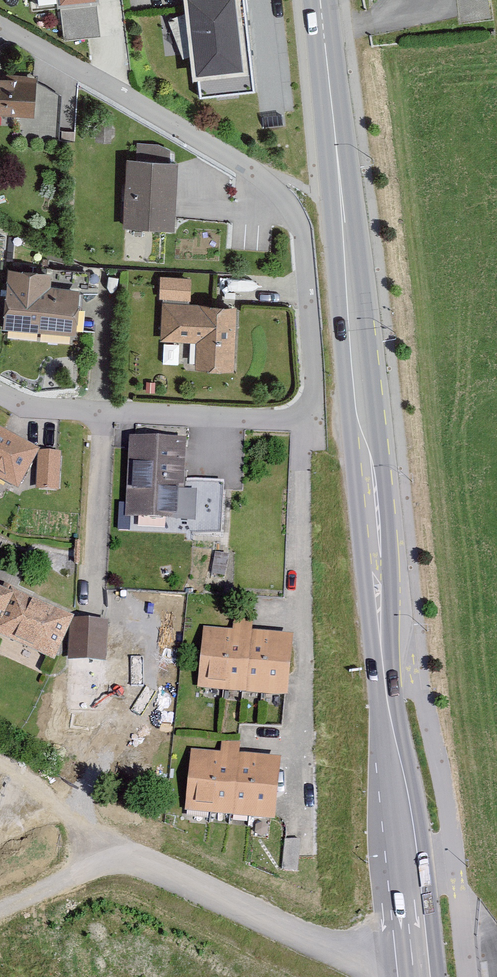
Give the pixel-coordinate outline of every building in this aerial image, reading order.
[(37,9),(99,6),(98,0),(37,0),(37,9)] [(193,83),(199,82),(200,100),(254,96),(246,0),(185,0),(193,83)] [(0,79),(0,119),(34,121),(36,81),(0,79)] [(135,164),(128,164),(122,231),(173,235),(179,166),(168,165),(170,150),(137,148),(135,164)] [(49,288),(50,274),(9,271),(4,330),(77,337),(81,291),(49,288)] [(191,303),(192,281),(160,279),(159,301),(191,303)] [(235,373),(238,308),(163,305),(161,345),(198,346),(197,371),(235,373)] [(40,453),(0,433),(0,483),(19,493),(40,453)] [(186,484),(188,444),(129,442),(125,522),(176,524),(175,537),(222,539),(224,486),(186,484)] [(61,457),(40,457),(38,495),(60,495),(61,457)] [(55,665),(75,621),(13,593),(12,597),(0,591),(0,640),(55,665)] [(234,634),(202,631),(197,692),(287,700),(293,639),(252,635),(253,624),(235,623),(234,634)] [(78,624),(70,641),(64,734),(103,737),(109,626),(78,624)] [(220,756),(192,754),(187,815),(277,823),(283,762),(239,758),(240,747),(221,745),(220,756)]
